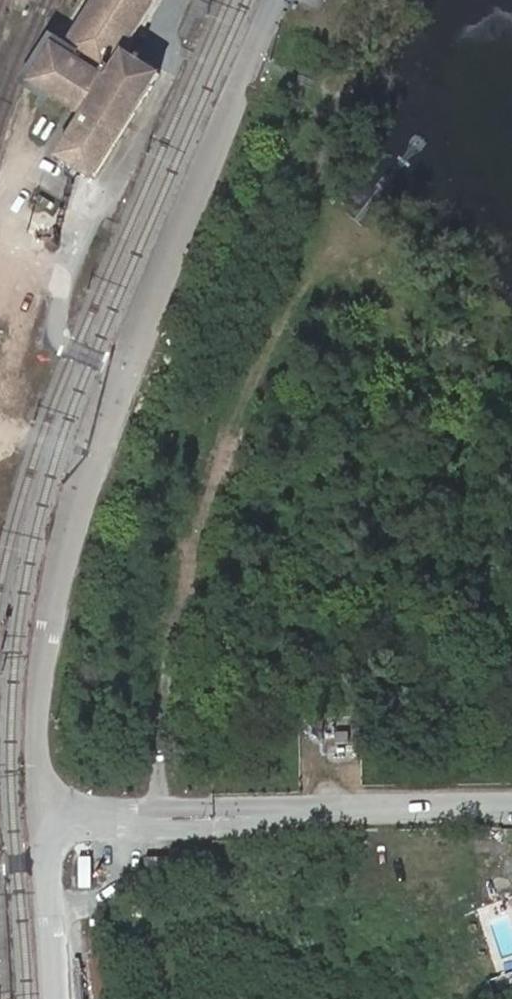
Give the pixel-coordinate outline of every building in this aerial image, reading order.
[(151,0),(87,0),(72,23),(118,52),(151,0)] [(156,74),(118,52),(51,160),(88,183),(156,74)] [(350,740),(329,739),(329,752),(349,751),(350,740)]
